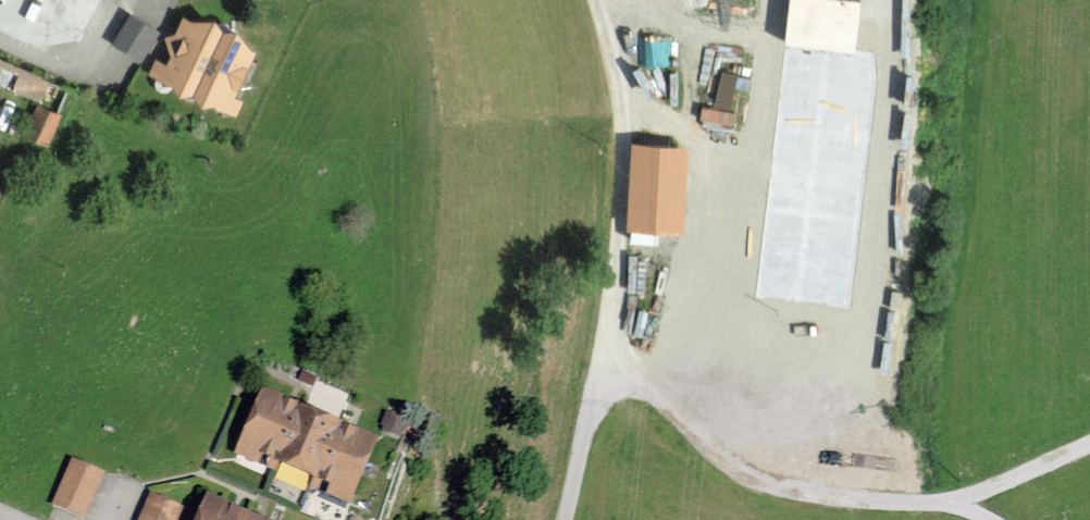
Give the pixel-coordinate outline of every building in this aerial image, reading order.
[(158,32),(131,15),(113,43),(140,60),(158,32)] [(191,19),(185,16),(177,33),(165,36),(169,51),(165,61),(157,57),(149,75),(236,114),(243,98),(236,95),(256,48),(250,45),(241,26),(226,28),(218,15),(191,19)] [(0,60),(0,84),(36,100),(45,80),(0,60)] [(731,103),(737,70),(722,67),(716,100),(731,103)] [(48,145),(62,115),(40,104),(25,134),(48,145)] [(687,143),(633,142),(631,230),(685,231),(687,143)] [(265,387),(239,453),(282,470),(285,462),(320,476),(317,484),(359,501),(385,434),(265,387)] [(83,519),(87,519),(105,474),(71,462),(53,509),(83,519)] [(210,492),(199,519),(281,519),(210,492)] [(184,507),(152,494),(141,519),(179,519),(184,507)]
